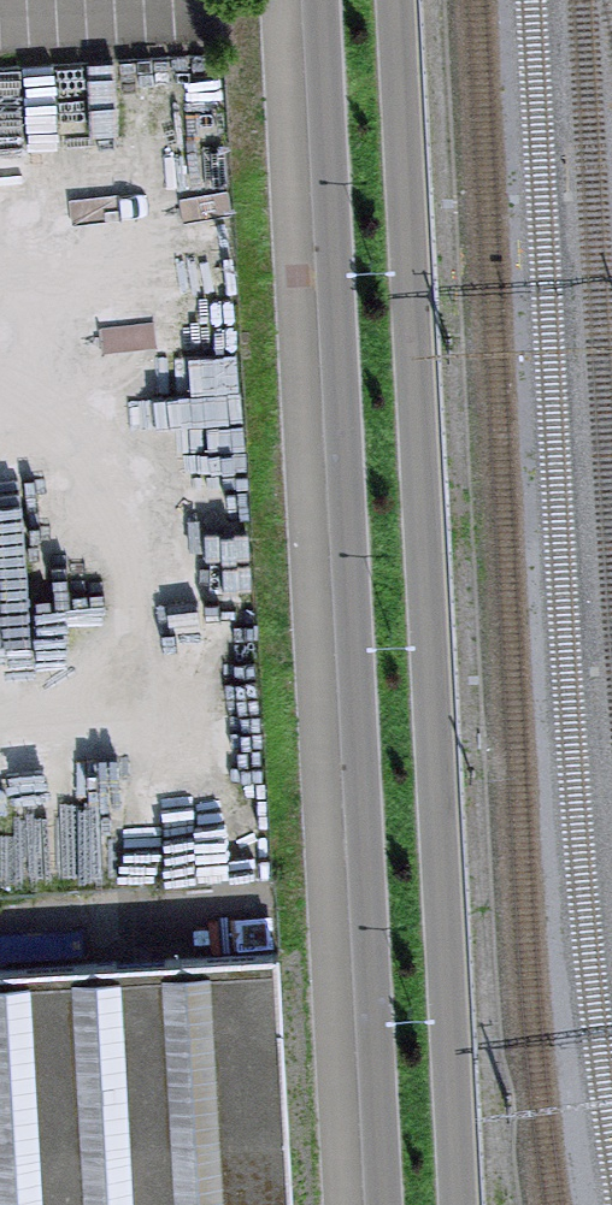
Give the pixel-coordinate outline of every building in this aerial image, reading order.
[(0,963),(0,1204),(297,1204),(281,945),(0,963)]
